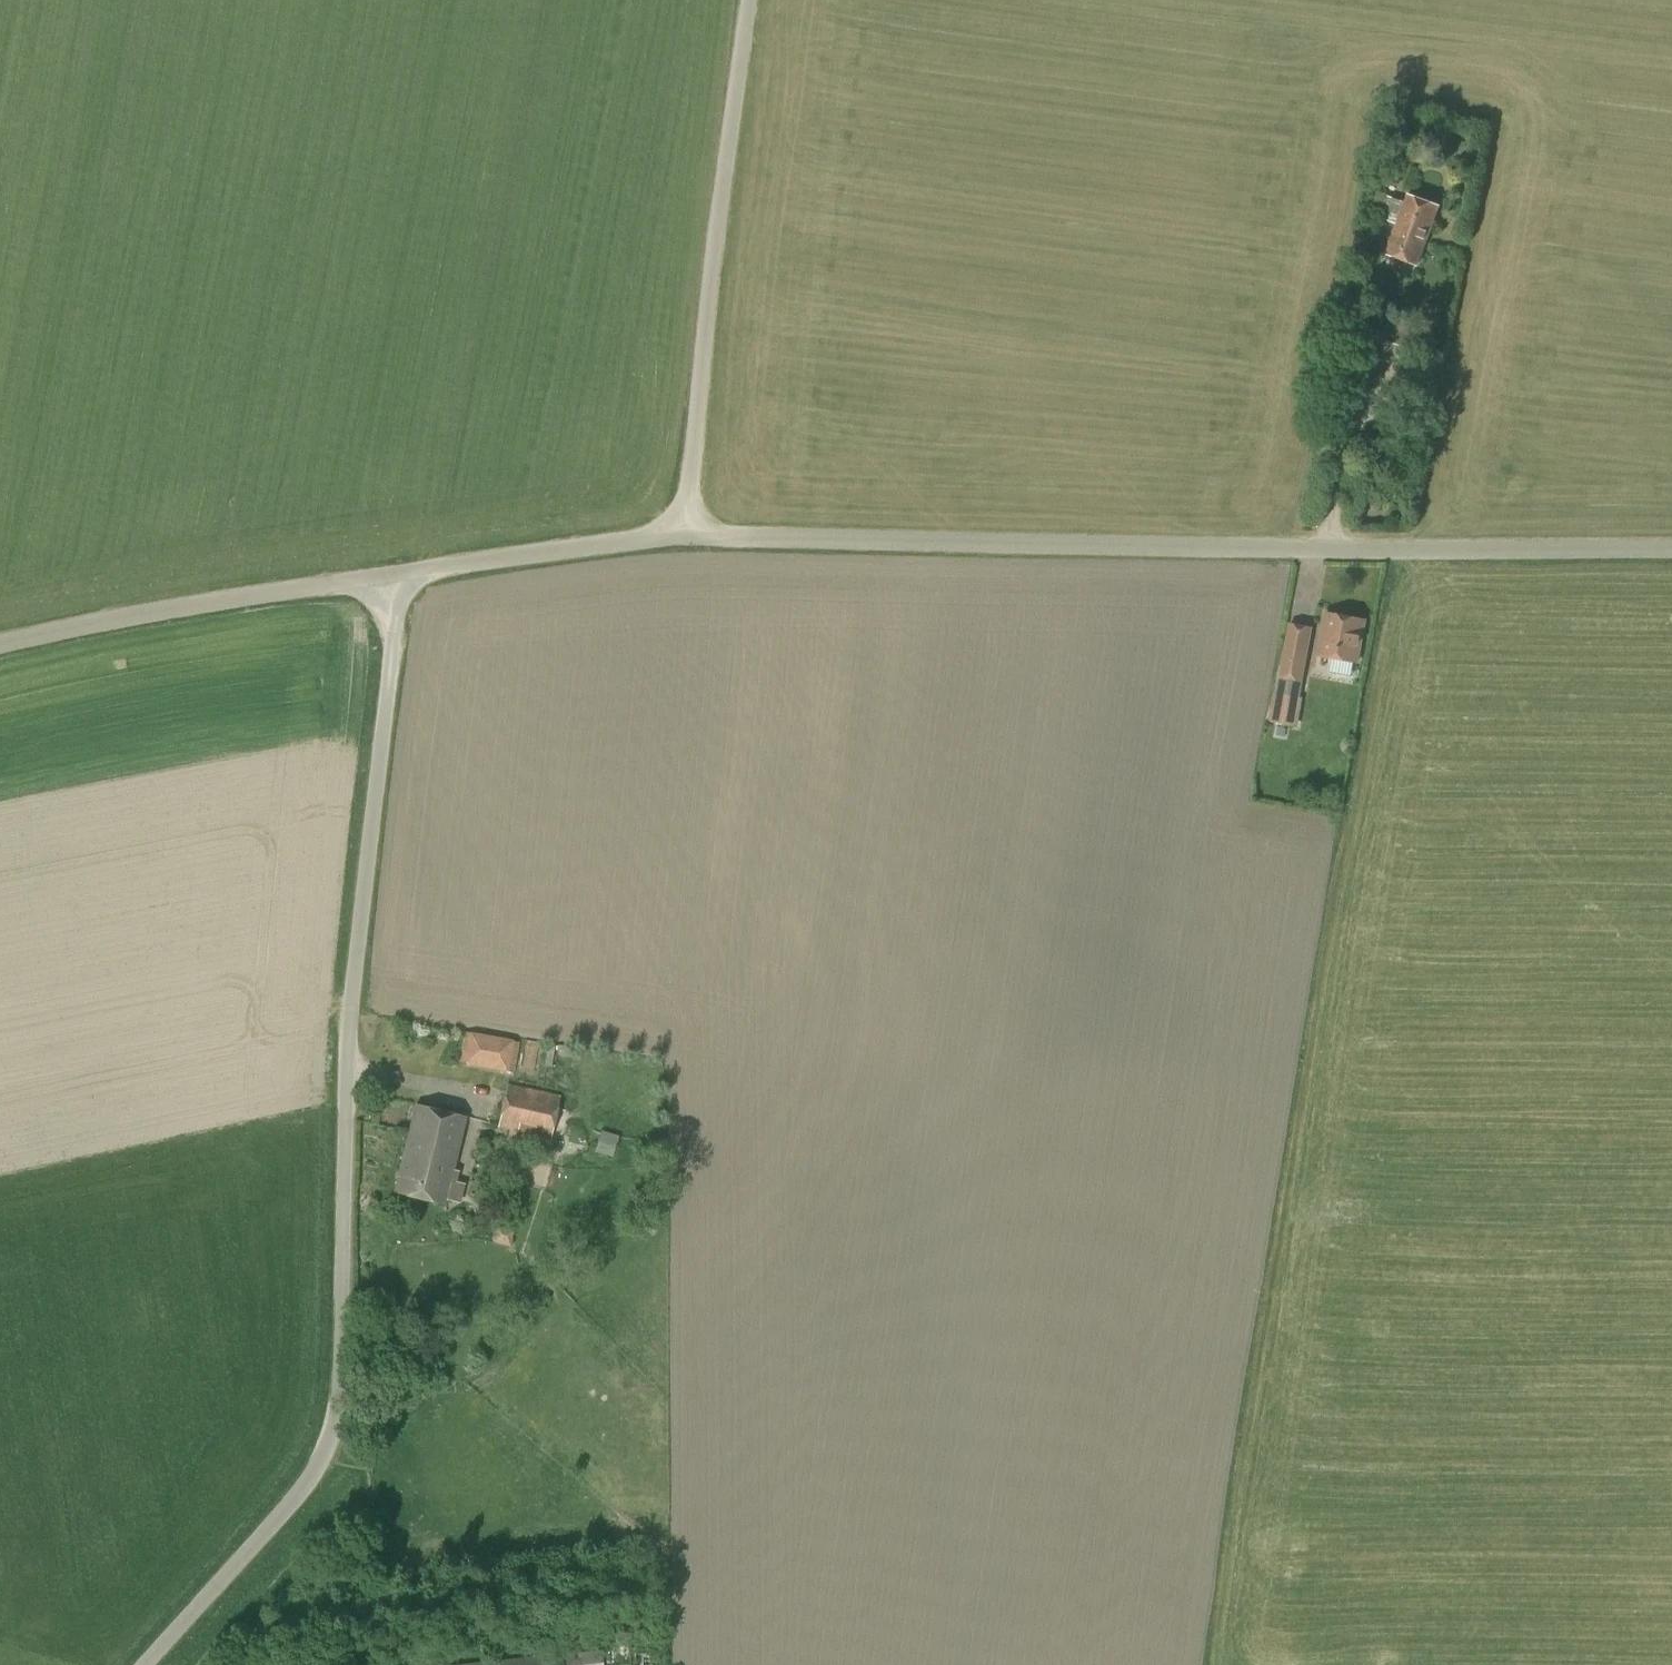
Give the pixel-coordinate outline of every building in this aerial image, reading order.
[(1369,213),(1396,223),(1395,224),(1427,234),(1438,205),(1407,193),(1404,202),(1377,192),(1369,213)] [(1417,264),(1427,234),(1395,224),(1385,253),(1417,264)] [(1425,351),(1430,328),(1383,316),(1378,340),(1425,351)] [(1357,662),(1365,620),(1325,613),(1318,655),(1357,662)] [(1302,680),(1307,651),(1285,647),(1280,676),(1302,680)] [(1297,726),(1303,697),(1274,692),(1269,721),(1297,726)] [(508,1071),(514,1040),(471,1032),(464,1063),(508,1071)] [(550,1138),(559,1096),(506,1085),(498,1127),(550,1138)] [(446,1204),(467,1116),(415,1103),(394,1191),(446,1204)] [(629,1645),(445,1664),(631,1664),(629,1645)]
